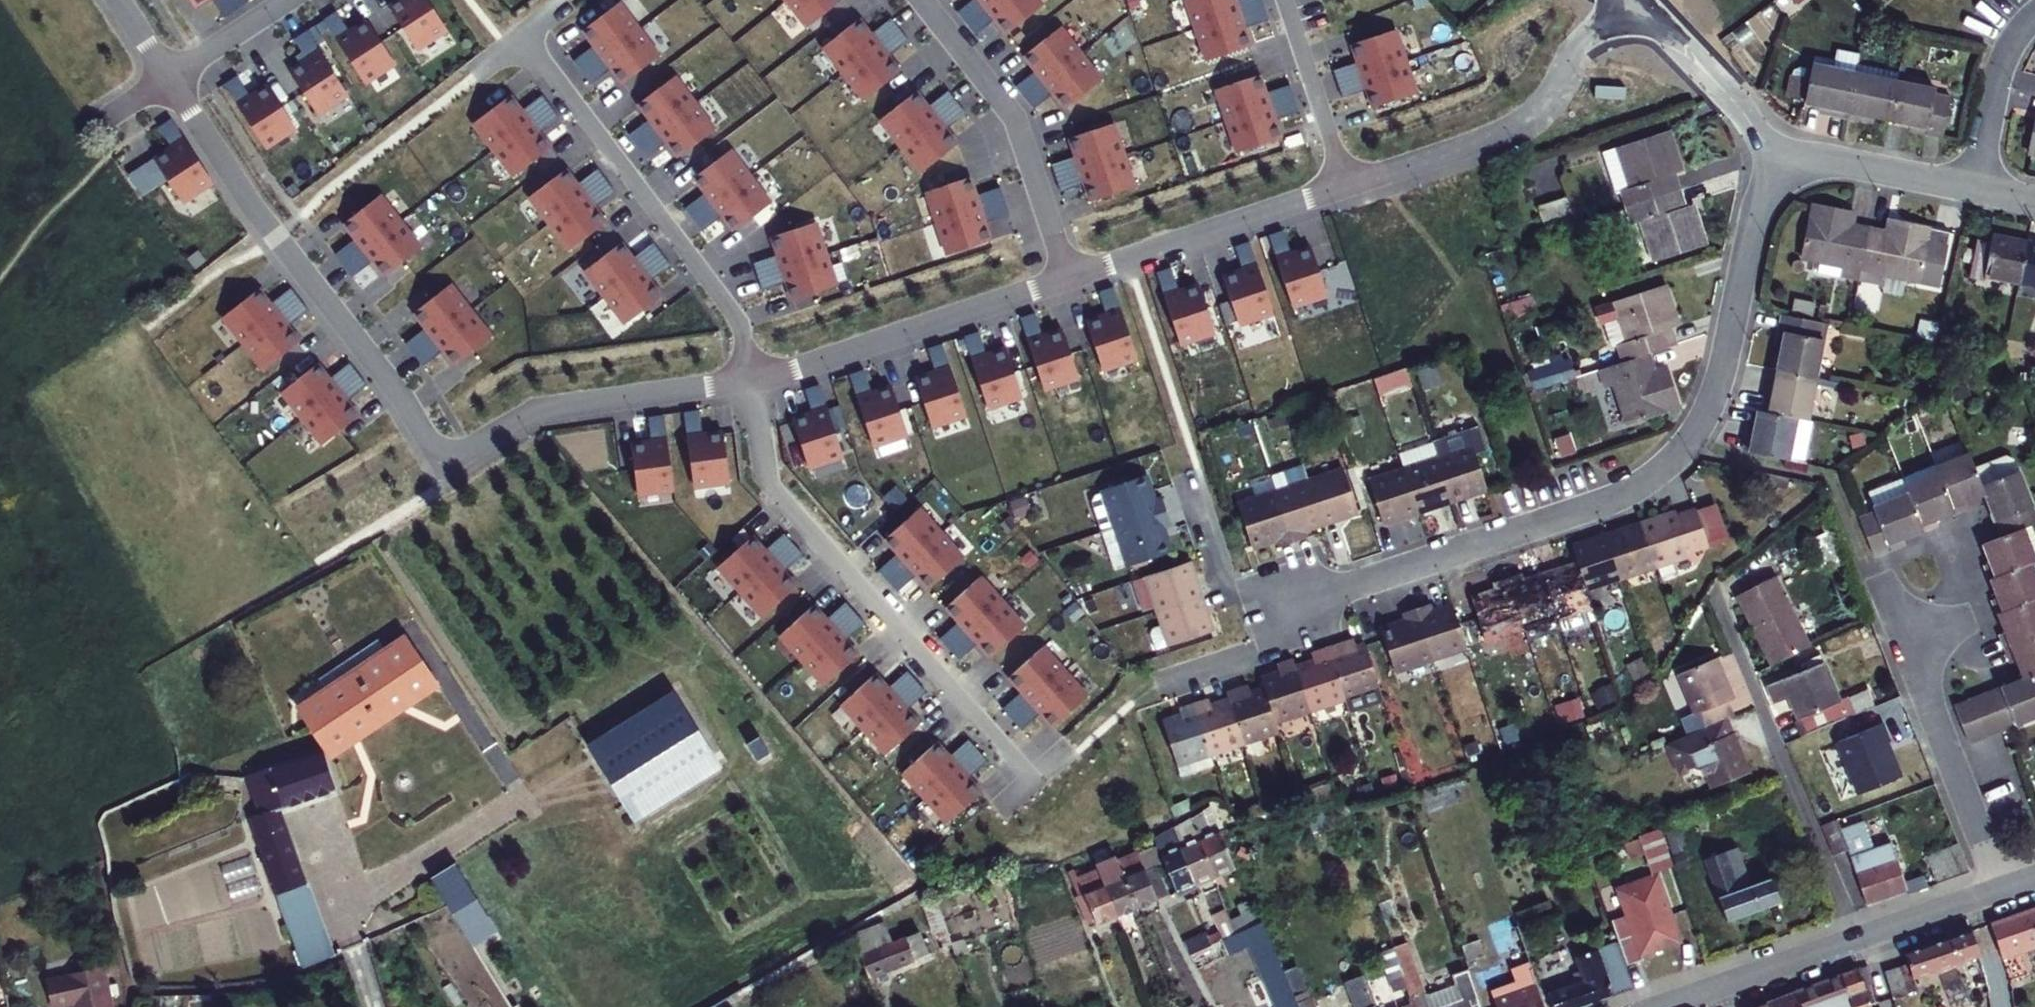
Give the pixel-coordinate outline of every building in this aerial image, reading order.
[(397,17),(423,56),(453,36),(430,0),(411,0),(415,6),(397,17)] [(851,8),(845,0),(787,0),(815,35),(851,8)] [(984,3),(964,20),(982,43),(1003,26),(1014,41),(1050,13),(1039,0),(982,0),(984,3)] [(1257,54),(1251,36),(1276,28),(1267,0),(1242,9),(1239,0),(1207,0),(1193,4),(1213,68),(1257,54)] [(626,12),(590,40),(602,55),(581,71),(599,94),(620,77),(632,92),(667,64),(626,12)] [(402,70),(376,32),(358,43),(343,22),(330,30),(372,90),(402,70)] [(872,108),(908,80),(896,65),(917,49),(898,26),(878,43),(866,28),(831,56),(872,108)] [(1067,35),(1031,63),(1043,78),(1022,94),(1040,117),(1061,101),(1073,116),(1108,88),(1067,35)] [(1403,38),(1360,52),(1366,70),(1340,78),(1349,106),(1374,97),(1380,115),(1423,102),(1403,38)] [(317,71),(300,83),(325,121),(356,101),(315,40),(302,49),(317,71)] [(1900,66),(1857,58),(1854,72),(1897,80),(1900,66)] [(1845,117),(1854,72),(1809,63),(1801,102),(1825,107),(1824,113),(1845,117)] [(1890,119),(1897,80),(1854,72),(1845,117),(1867,121),(1869,115),(1890,119)] [(1897,80),(1890,119),(1928,127),(1927,134),(1942,137),(1950,96),(1935,94),(1936,88),(1897,80)] [(1244,161),(1287,147),(1282,130),(1307,122),(1298,94),(1273,102),(1267,84),(1224,97),(1244,161)] [(681,85),(646,113),(657,128),(637,144),(655,167),(675,151),(687,165),(723,138),(681,85)] [(304,135),(278,97),(260,109),(246,87),(233,95),(274,156),(304,135)] [(929,181),(965,153),(953,138),(974,122),(955,99),(935,115),(923,101),(888,128),(929,181)] [(521,185),(557,157),(546,142),(566,126),(548,103),(527,120),(516,105),(480,132),(521,185)] [(181,159),(164,171),(190,209),(220,189),(179,128),(166,137),(181,159)] [(1121,131),(1078,145),(1084,163),(1058,171),(1068,198),(1092,190),(1098,208),(1141,195),(1121,131)] [(1680,168),(1668,134),(1606,157),(1620,197),(1623,196),(1629,213),(1676,197),(1668,173),(1680,168)] [(738,159),(702,187),(714,202),(693,218),(711,241),(732,224),(744,239),(779,211),(738,159)] [(578,257),(614,229),(602,215),(623,198),(605,176),(584,192),(572,177),(537,205),(578,257)] [(955,263),(998,250),(993,232),(1018,224),(1009,196),(984,204),(978,186),(935,200),(955,263)] [(1543,221),(1571,211),(1565,194),(1537,204),(1543,221)] [(1676,197),(1629,213),(1635,231),(1644,228),(1657,266),(1709,249),(1697,214),(1683,218),(1676,197)] [(389,205),(354,233),(365,248),(345,265),(363,287),(383,271),(395,286),(431,258),(389,205)] [(1834,279),(1850,282),(1860,228),(1841,224),(1843,214),(1804,206),(1794,262),(1836,269),(1834,279)] [(1883,233),(1860,228),(1850,282),(1866,285),(1868,276),(1928,288),(1939,232),(1885,222),(1883,233)] [(823,231),(780,245),(786,263),(760,271),(770,298),(794,290),(800,308),(843,295),(823,231)] [(1334,298),(1319,255),(1299,262),(1290,237),(1275,242),(1300,310),(1334,298)] [(2019,287),(2026,248),(1992,241),(1991,246),(1973,242),(1967,277),(2019,287)] [(1251,278),(1231,285),(1246,329),(1281,317),(1257,248),(1242,253),(1251,278)] [(2034,290),(2034,250),(2026,248),(2019,287),(2034,290)] [(635,333),(671,305),(659,290),(680,274),(662,251),(641,267),(629,252),(594,280),(635,333)] [(1222,337),(1207,294),(1187,300),(1178,275),(1163,280),(1188,349),(1222,337)] [(1668,291),(1601,314),(1607,330),(1612,329),(1626,369),(1652,360),(1676,352),(1669,331),(1680,327),(1668,291)] [(1115,324),(1095,331),(1110,374),(1145,362),(1121,293),(1106,299),(1115,324)] [(459,295),(423,323),(435,338),(414,354),(432,377),(453,360),(465,375),(500,347),(459,295)] [(1532,295),(1500,303),(1504,318),(1536,310),(1532,295)] [(273,380),(308,352),(297,338),(318,321),(299,298),(279,315),(267,300),(231,328),(273,380)] [(1830,325),(1784,316),(1781,335),(1787,336),(1779,374),(1818,382),(1830,325)] [(1086,382),(1071,339),(1051,346),(1042,321),(1027,326),(1052,394),(1086,382)] [(1032,401),(1017,357),(998,364),(989,338),(974,343),(998,412),(1032,401)] [(944,381),(924,388),(939,432),(973,420),(950,351),(935,356),(944,381)] [(1531,389),(1577,380),(1571,353),(1526,363),(1531,389)] [(1626,369),(1601,378),(1606,394),(1615,391),(1629,431),(1683,412),(1671,377),(1660,381),(1652,360),(1626,369)] [(332,455),(368,427),(356,412),(377,396),(358,373),(338,389),(326,374),(291,402),(332,455)] [(1818,382),(1779,374),(1774,396),(1771,396),(1766,417),(1798,424),(1810,426),(1812,420),(1826,424),(1833,391),(1817,388),(1818,382)] [(909,442),(894,398),(874,405),(866,379),(851,384),(875,453),(909,442)] [(822,422),(802,429),(817,473),(851,461),(828,392),(813,397),(822,422)] [(1746,458),(1789,467),(1793,450),(1809,454),(1814,427),(1810,426),(1798,424),(1766,417),(1760,416),(1756,436),(1750,435),(1746,458)] [(738,488),(731,442),(710,445),(707,418),(692,420),(701,492),(738,488)] [(660,451),(639,454),(646,500),(682,495),(672,423),(656,425),(660,451)] [(1809,454),(1793,450),(1789,467),(1805,471),(1809,454)] [(1937,467),(1954,514),(1968,509),(1965,501),(1984,494),(1974,470),(1969,456),(1937,467)] [(1492,498),(1479,458),(1443,469),(1457,509),(1492,498)] [(1984,494),(2001,538),(2022,530),(2034,525),(2034,515),(2013,461),(2007,458),(1974,470),(1984,494)] [(1904,480),(1924,533),(1938,528),(1935,521),(1954,514),(1937,467),(1936,466),(1903,479),(1904,480)] [(1443,469),(1410,480),(1423,520),(1457,509),(1443,469)] [(1313,491),(1327,532),(1361,521),(1348,480),(1313,491)] [(1423,520),(1410,480),(1374,492),(1387,532),(1423,520)] [(1890,546),(1924,533),(1904,480),(1867,494),(1876,516),(1860,522),(1874,559),(1892,551),(1890,546)] [(1145,485),(1109,497),(1122,535),(1168,519),(1163,505),(1153,508),(1145,485)] [(1327,532),(1313,491),(1280,502),(1296,551),(1311,546),(1308,539),(1327,532)] [(1280,502),(1242,515),(1255,556),(1278,549),(1280,556),(1296,551),(1280,502)] [(925,582),(938,596),(971,566),(927,516),(893,546),(906,560),(886,578),(905,600),(925,582)] [(1173,536),(1168,519),(1122,535),(1136,575),(1171,563),(1163,539),(1173,536)] [(1643,538),(1638,539),(1573,561),(1578,576),(1587,603),(1693,567),(1692,564),(1710,558),(1698,524),(1681,530),(1680,525),(1643,538)] [(1982,566),(1987,581),(2029,566),(2034,563),(2022,530),(2001,538),(1980,546),(1987,564),(1982,566)] [(771,624),(805,594),(793,580),(812,563),(792,541),(773,559),(760,545),(727,575),(771,624)] [(1987,581),(1994,600),(1990,602),(1995,616),(2034,600),(2034,583),(2029,566),(1987,581)] [(1159,623),(1202,608),(1190,572),(1147,587),(1159,623)] [(1578,576),(1542,589),(1557,629),(1592,617),(1587,603),(1578,576)] [(1741,592),(1767,664),(1805,650),(1779,579),(1741,592)] [(988,650),(1000,664),(1034,634),(989,584),(956,614),(968,629),(948,646),(968,668),(988,650)] [(1508,593),(1524,640),(1557,629),(1542,589),(1528,594),(1525,587),(1508,593)] [(1489,652),(1524,640),(1508,593),(1496,597),(1498,604),(1475,612),(1489,652)] [(1995,616),(2002,634),(1997,636),(2002,650),(2034,638),(2034,601),(2034,600),(1995,616)] [(1216,649),(1202,608),(1159,623),(1173,664),(1216,649)] [(833,693),(867,663),(854,649),(874,631),(854,610),(835,628),(822,614),(788,644),(833,693)] [(1467,662),(1452,618),(1436,624),(1433,617),(1416,623),(1433,673),(1467,662)] [(1396,686),(1433,673),(1416,623),(1401,629),(1403,636),(1381,643),(1396,686)] [(361,689),(381,715),(440,678),(410,630),(352,665),(366,684),(361,689)] [(2002,650),(2007,664),(2012,662),(2019,680),(2033,675),(2034,675),(2034,638),(2002,650)] [(1049,719),(1062,733),(1095,702),(1050,653),(1017,683),(1030,697),(1010,714),(1029,736),(1049,719)] [(1378,701),(1365,662),(1351,667),(1347,656),(1327,662),(1343,713),(1378,701)] [(1783,691),(1798,730),(1838,713),(1870,701),(1864,685),(1835,696),(1821,661),(1800,669),(1797,662),(1761,677),(1769,696),(1783,691)] [(1343,713),(1327,662),(1309,668),(1313,680),(1296,685),(1309,724),(1343,713)] [(1725,722),(1731,719),(1725,706),(1731,704),(1713,663),(1673,680),(1690,719),(1674,725),(1681,741),(1725,722)] [(352,665),(300,698),(330,747),(381,715),(361,689),(366,684),(352,665)] [(1273,736),(1309,724),(1296,685),(1292,674),(1273,680),(1278,691),(1260,697),(1263,705),(1273,736)] [(1982,695),(1996,732),(2034,717),(2034,680),(2033,675),(2019,680),(1982,695)] [(895,762),(928,732),(916,718),(935,700),(915,679),(896,697),(883,683),(850,713),(895,762)] [(680,686),(593,740),(639,814),(726,760),(680,686)] [(1553,704),(1559,723),(1585,714),(1579,695),(1553,704)] [(1996,732),(1982,695),(1965,701),(1980,741),(1997,734),(1996,732)] [(1251,700),(1243,703),(1245,711),(1254,708),(1251,700)] [(1949,708),(1964,746),(1980,741),(1965,701),(1949,708)] [(1228,716),(1242,760),(1278,748),(1273,736),(1263,705),(1254,708),(1245,711),(1243,703),(1225,708),(1228,716)] [(1210,770),(1242,760),(1228,716),(1209,722),(1206,714),(1192,719),(1210,770)] [(1210,770),(1192,719),(1178,724),(1181,733),(1162,739),(1176,781),(1210,770)] [(1748,776),(1725,722),(1681,741),(1668,747),(1681,777),(1686,774),(1698,778),(1704,776),(1711,791),(1748,776)] [(767,730),(753,739),(766,760),(780,752),(767,730)] [(254,816),(256,821),(288,906),(316,895),(283,805),(339,780),(322,742),(249,775),(265,812),(254,816)] [(957,830),(990,800),(978,786),(998,768),(978,747),(958,765),(945,751),(912,781),(957,830)] [(1823,805),(1810,811),(1826,851),(1837,846),(1860,902),(1897,887),(1900,894),(1910,890),(1905,878),(1896,881),(1879,838),(1863,844),(1852,818),(1831,827),(1823,805)] [(1233,876),(1208,823),(1193,833),(1216,884),(1233,876)] [(1216,884),(1193,833),(1176,840),(1200,891),(1216,884)] [(1626,841),(1630,856),(1647,851),(1643,836),(1626,841)] [(1181,900),(1200,891),(1176,840),(1158,848),(1181,900)] [(1705,843),(1691,849),(1721,926),(1775,905),(1765,879),(1744,887),(1728,847),(1710,854),(1705,843)] [(1965,872),(1953,843),(1937,849),(1923,855),(1934,882),(1965,872)] [(1150,879),(1162,874),(1165,873),(1158,857),(1125,872),(1144,914),(1162,906),(1150,879)] [(451,863),(434,875),(449,897),(476,938),(493,926),(451,863)] [(1144,914),(1125,872),(1123,866),(1104,875),(1107,881),(1126,923),(1144,914)] [(1150,879),(1162,906),(1174,900),(1162,874),(1150,879)] [(1915,874),(1905,878),(1910,890),(1920,887),(1915,874)] [(1126,923),(1107,881),(1087,890),(1082,879),(1075,881),(1100,934),(1126,923)] [(1637,914),(1609,924),(1615,943),(1620,956),(1671,937),(1655,890),(1631,899),(1637,914)] [(336,950),(316,895),(288,906),(310,965),(336,950)] [(950,945),(934,897),(918,904),(933,950),(950,945)] [(1985,918),(1993,947),(2034,936),(2034,901),(1985,918)] [(1253,919),(1235,927),(1234,928),(1270,1006),(1294,1006),(1253,919)] [(1529,974),(1509,920),(1481,929),(1507,997),(1510,1006),(1537,1006),(1525,975),(1529,974)] [(1964,925),(1899,948),(1912,985),(1937,977),(1932,962),(1972,948),(1964,925)] [(874,930),(853,938),(869,980),(920,957),(912,937),(881,949),(874,930)] [(1462,939),(1453,942),(1456,950),(1448,953),(1453,968),(1464,964),(1476,997),(1487,993),(1478,967),(1482,966),(1477,950),(1481,948),(1479,941),(1465,946),(1462,939)] [(1546,1006),(1590,1006),(1632,992),(1620,956),(1615,943),(1567,960),(1574,979),(1558,985),(1553,970),(1535,976),(1546,1006)] [(110,954),(53,968),(61,997),(90,990),(94,1006),(123,1006),(118,987),(129,984),(126,973),(115,976),(110,954)] [(1788,986),(1795,1006),(1871,1006),(1869,993),(1864,979),(1873,976),(1867,959),(1788,986)] [(1896,962),(1884,964),(1887,995),(1901,993),(1896,962)] [(1399,978),(1376,986),(1383,1006),(1397,1001),(1399,1006),(1408,1006),(1399,978)] [(1459,1006),(1476,1006),(1467,984),(1453,990),(1459,1006)] [(1766,995),(1770,1006),(1795,1006),(1788,986),(1766,995)] [(1766,995),(1734,1005),(1735,1006),(1770,1006),(1766,995)] [(18,997),(0,1001),(0,1006),(21,1006),(19,999),(18,997)] [(19,999),(21,1006),(31,1006),(28,997),(19,999)] [(1367,997),(1342,1005),(1343,1006),(1371,1006),(1367,997)] [(1507,997),(1479,1006),(1510,1006),(1507,997)]
